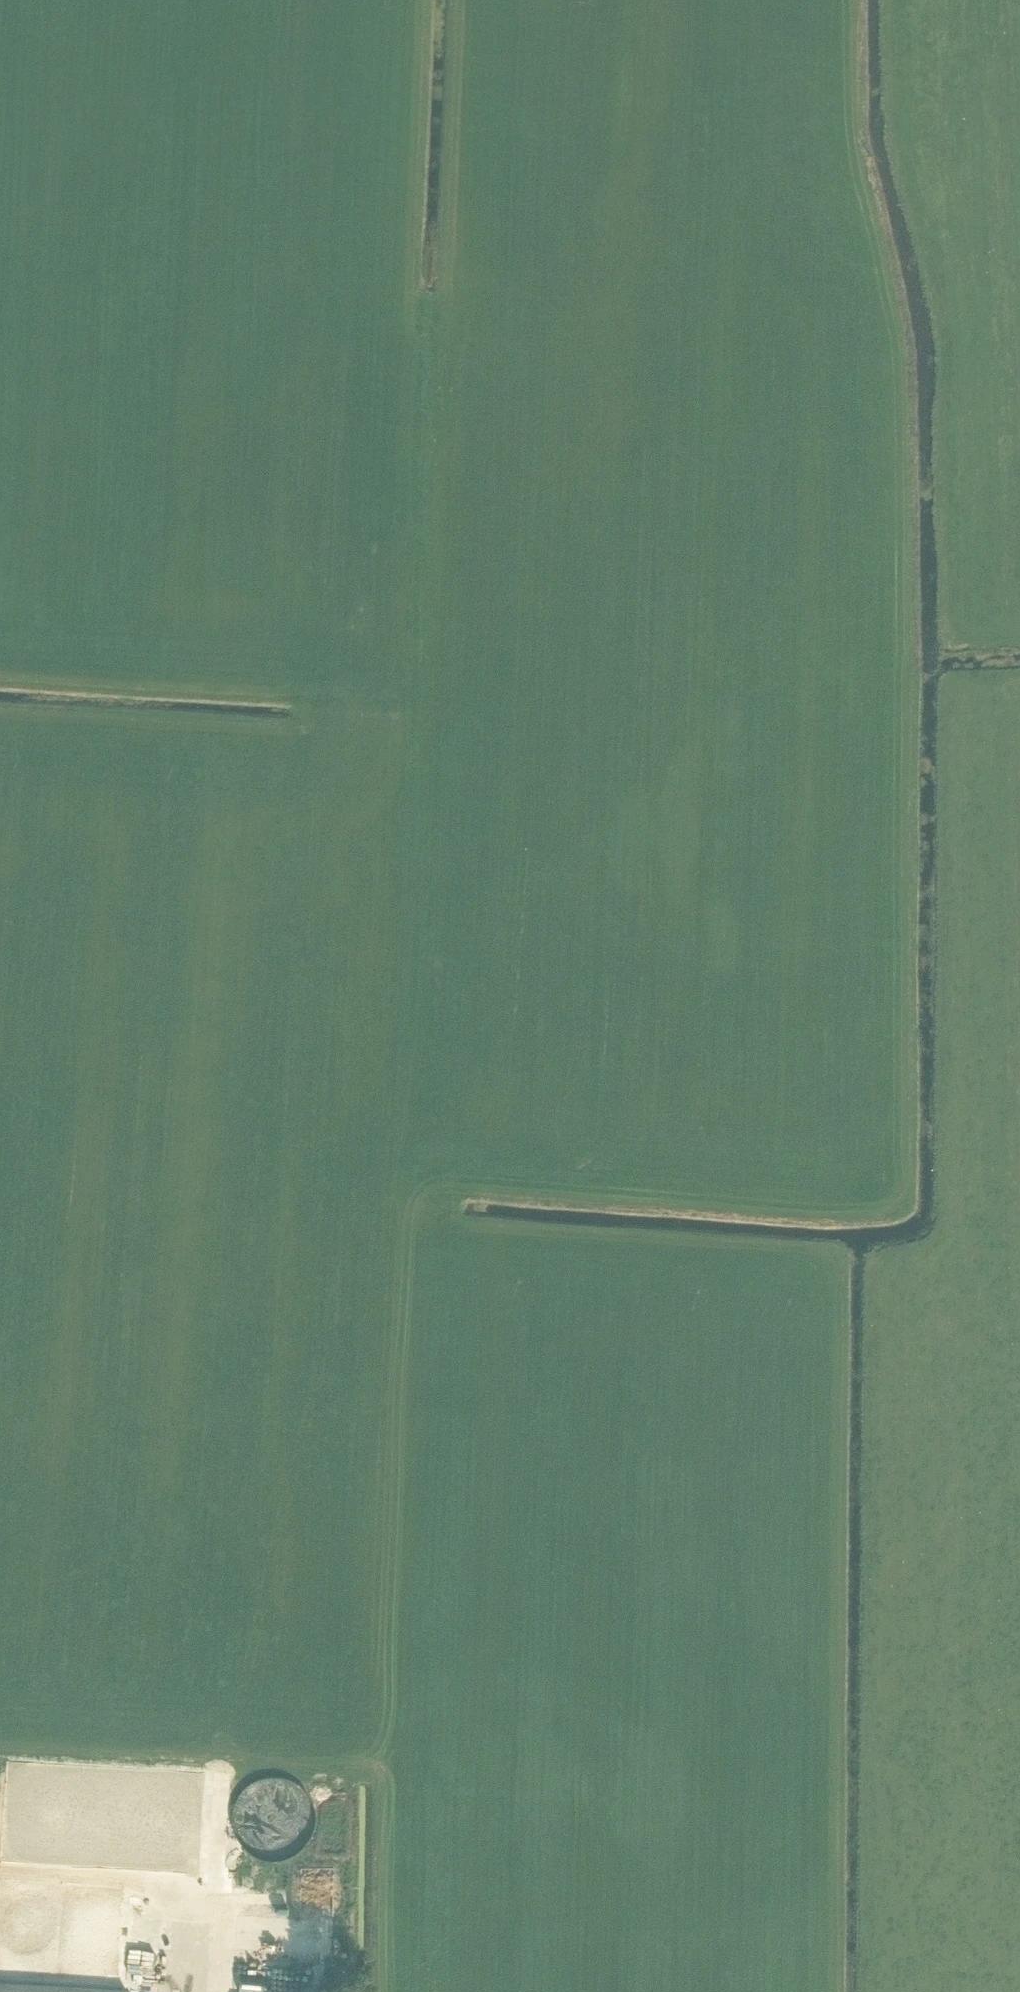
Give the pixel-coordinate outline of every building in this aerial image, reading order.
[(256,1781),(247,1788),(239,1797),(234,1808),(232,1819),(232,1821),(235,1832),(240,1842),(248,1850),(258,1856),(269,1859),(280,1859),(291,1856),(301,1850),(309,1842),(314,1832),(316,1821),(317,1817),(315,1807),(311,1797),(305,1789),(297,1783),(288,1778),(278,1776),(268,1777),(256,1781)] [(184,1799),(183,1777),(154,1778),(154,1800),(184,1799)] [(181,1852),(179,1816),(172,1817),(172,1806),(154,1806),(156,1853),(181,1852)] [(126,1989),(0,1983),(0,1991),(126,1991),(126,1989)]
